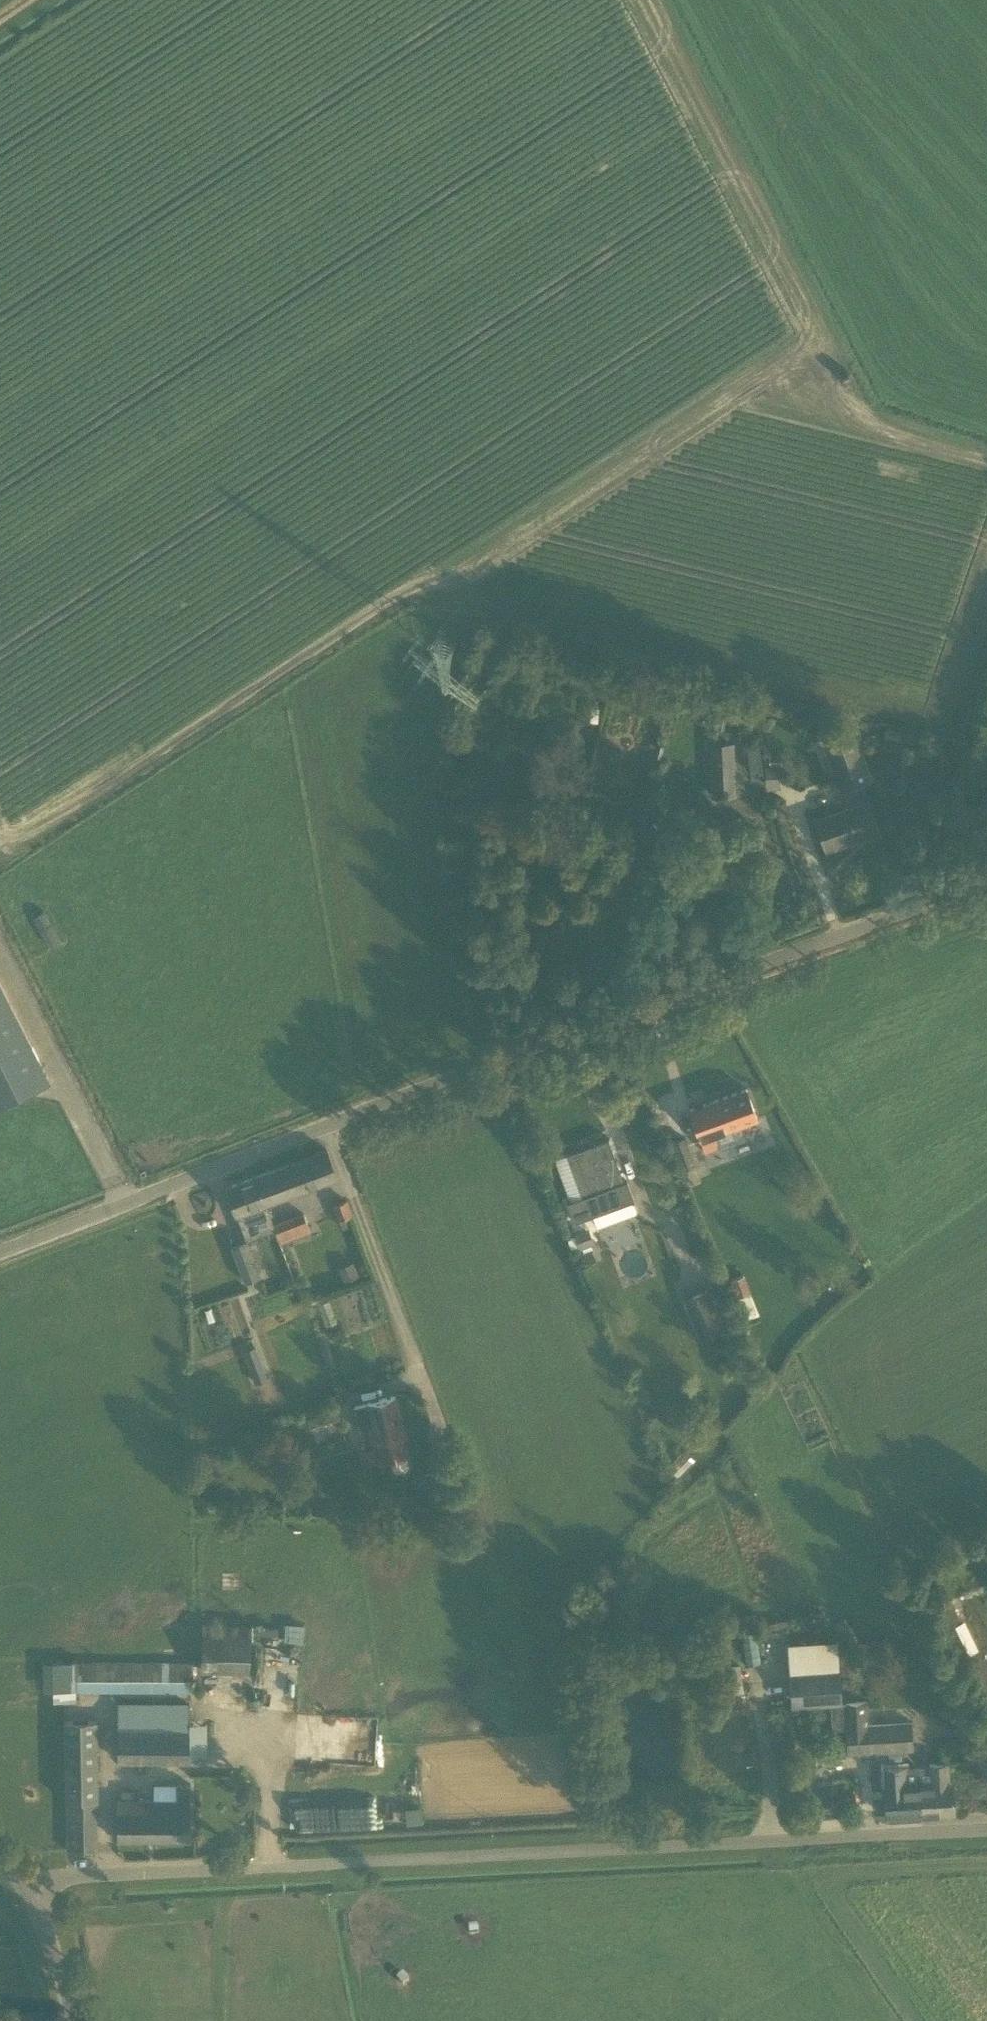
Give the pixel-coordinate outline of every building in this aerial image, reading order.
[(820,726),(826,744),(825,745),(841,790),(845,788),(852,807),(816,820),(826,849),(855,839),(855,841),(856,840),(856,838),(862,835),(863,838),(880,832),(869,801),(868,802),(861,783),(870,780),(854,735),(850,736),(844,718),(820,726)] [(737,795),(734,741),(708,743),(710,796),(737,795)] [(750,774),(763,772),(760,752),(747,753),(750,774)] [(765,788),(781,788),(780,765),(781,765),(781,753),(769,753),(769,766),(765,766),(765,788)] [(32,916),(48,945),(60,939),(45,909),(32,916)] [(0,983),(0,1106),(50,1081),(0,983)] [(740,1136),(736,1126),(757,1118),(746,1088),(690,1108),(701,1139),(702,1138),(706,1151),(718,1146),(717,1144),(740,1136)] [(637,1212),(632,1200),(634,1200),(627,1180),(622,1182),(607,1140),(575,1150),(585,1177),(576,1180),(582,1197),(567,1202),(574,1222),(593,1215),(597,1227),(637,1212)] [(337,1177),(327,1149),(255,1176),(265,1204),(337,1177)] [(246,1239),(264,1233),(254,1208),(265,1204),(255,1176),(226,1187),(246,1239),(232,1244),(245,1280),(259,1275),(246,1239)] [(333,1206),(338,1219),(352,1214),(347,1200),(333,1206)] [(280,1242),(281,1241),(283,1248),(290,1245),(288,1239),(291,1238),(310,1231),(311,1231),(304,1212),(273,1223),(275,1229),(280,1242)] [(574,1232),(575,1235),(567,1237),(572,1250),(578,1247),(579,1249),(582,1248),(583,1251),(580,1253),(584,1263),(596,1259),(591,1245),(594,1243),(588,1226),(574,1232)] [(353,1260),(338,1266),(344,1281),(359,1275),(353,1260)] [(761,1321),(744,1273),(730,1278),(747,1326),(761,1321)] [(683,1299),(700,1337),(725,1325),(708,1287),(683,1299)] [(255,1346),(242,1351),(257,1387),(261,1385),(262,1389),(270,1386),(267,1377),(255,1346)] [(377,1462),(410,1454),(395,1395),(367,1402),(368,1403),(354,1406),(360,1430),(368,1428),(377,1462)] [(305,1416),(308,1427),(329,1420),(326,1410),(305,1416)] [(907,1623),(913,1637),(922,1633),(915,1620),(907,1623)] [(200,1669),(249,1671),(252,1626),(202,1623),(200,1669)] [(286,1623),(285,1636),(302,1637),(303,1624),(286,1623)] [(838,1639),(788,1643),(792,1706),(830,1704),(832,1729),(847,1727),(849,1752),(870,1751),(868,1725),(867,1701),(842,1703),(838,1639)] [(77,1690),(190,1690),(190,1662),(77,1661),(77,1690)] [(117,1761),(190,1761),(189,1705),(117,1702),(117,1761)] [(96,1800),(98,1800),(97,1720),(64,1720),(66,1800),(68,1800),(68,1850),(97,1850),(97,1849),(96,1800)] [(868,1725),(870,1751),(912,1748),(910,1722),(868,1725)] [(921,1814),(954,1812),(952,1783),(948,1783),(947,1763),(918,1765),(921,1814)] [(921,1814),(918,1765),(886,1767),(887,1787),(885,1787),(887,1816),(921,1814)] [(117,1801),(117,1840),(191,1840),(190,1785),(177,1786),(178,1802),(117,1801)]
